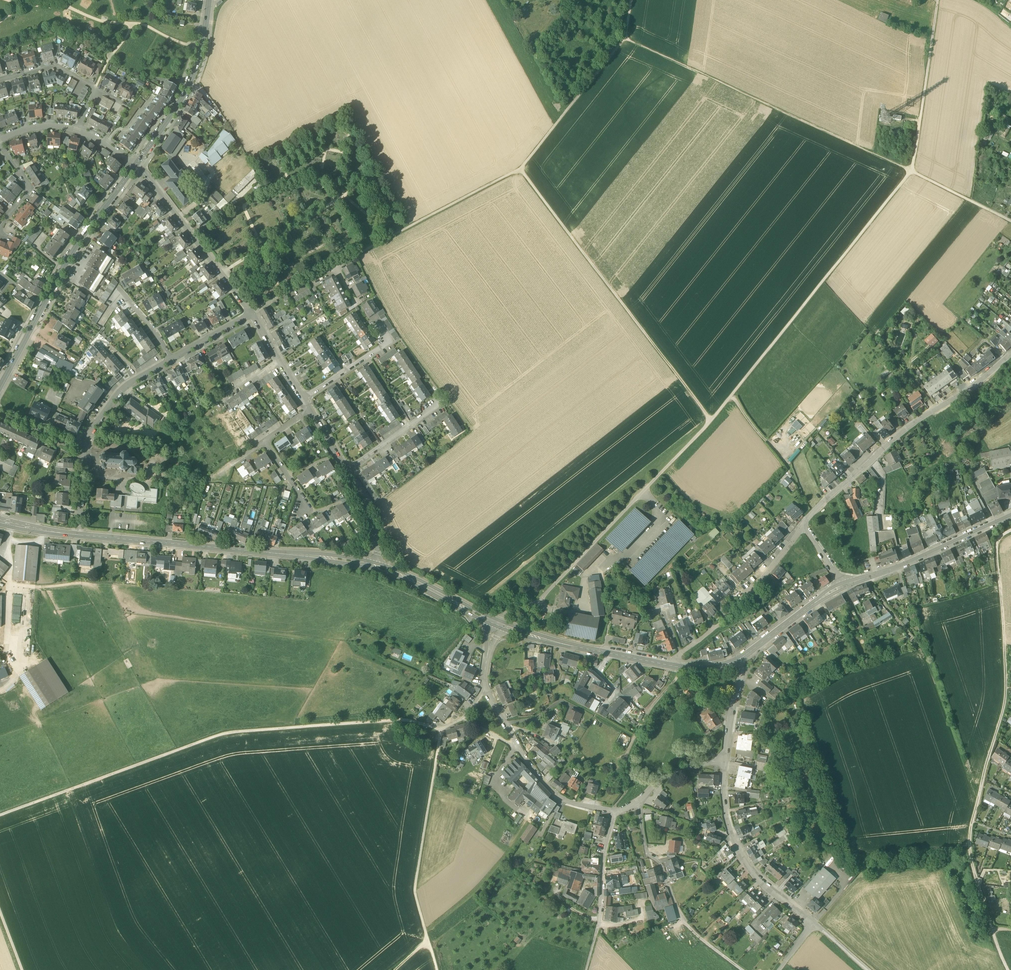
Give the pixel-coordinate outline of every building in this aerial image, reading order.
[(187,11),(195,13),(196,5),(188,4),(187,11)] [(889,16),(881,13),(878,20),(886,23),(889,16)] [(42,57),(43,61),(54,58),(52,52),(54,52),(53,49),(53,48),(52,44),(41,47),(43,54),(40,54),(41,57),(42,57)] [(69,64),(73,67),(75,63),(79,56),(75,54),(74,54),(73,55),(67,52),(66,52),(65,51),(65,52),(63,54),(63,55),(64,56),(61,62),(68,66),(69,64)] [(24,60),(26,66),(37,63),(35,58),(34,53),(33,54),(29,55),(23,56),(24,60)] [(17,56),(11,58),(14,69),(20,68),(19,62),(17,56)] [(9,71),(14,69),(11,58),(5,59),(7,65),(9,71)] [(86,75),(89,77),(90,77),(93,72),(96,66),(91,63),(90,62),(90,63),(89,64),(85,61),(85,60),(85,59),(84,60),(78,70),(78,71),(82,73),(83,73),(83,74),(85,76),(86,75)] [(93,72),(98,74),(102,66),(97,64),(96,66),(93,72)] [(43,75),(45,83),(50,82),(52,83),(52,84),(57,82),(58,84),(62,86),(65,80),(59,76),(56,77),(56,74),(54,75),(53,74),(52,72),(50,73),(50,72),(45,73),(45,74),(43,75)] [(30,84),(32,89),(40,87),(40,86),(41,86),(40,83),(39,83),(37,75),(28,78),(30,84)] [(102,85),(108,88),(114,78),(108,75),(106,79),(102,85)] [(119,80),(114,78),(108,88),(113,91),(116,85),(119,80)] [(23,79),(17,81),(20,93),(26,91),(24,85),(23,79)] [(14,94),(20,93),(17,81),(11,83),(13,88),(14,94)] [(165,88),(163,90),(166,91),(173,95),(175,93),(177,87),(166,81),(163,87),(165,88)] [(0,86),(0,88),(3,97),(8,96),(7,90),(5,84),(0,86)] [(126,98),(129,100),(134,90),(130,88),(124,84),(119,92),(118,94),(122,96),(126,98)] [(173,95),(166,91),(164,94),(163,93),(161,97),(170,102),(172,98),(173,95)] [(195,92),(192,99),(199,103),(209,112),(211,114),(212,115),(215,112),(211,108),(201,99),(203,96),(195,92)] [(166,108),(170,102),(161,97),(159,96),(152,105),(151,104),(144,114),(146,115),(145,117),(142,115),(129,133),(131,134),(129,136),(126,134),(120,144),(131,152),(134,148),(133,147),(137,142),(136,141),(137,139),(139,140),(152,122),(151,121),(152,119),(155,121),(163,109),(165,107),(166,108)] [(138,108),(139,108),(144,101),(140,98),(135,105),(138,108)] [(192,99),(189,104),(196,109),(198,106),(199,107),(198,107),(199,107),(201,110),(202,111),(206,115),(209,112),(199,103),(192,99)] [(120,123),(125,126),(138,108),(135,105),(134,104),(120,123)] [(56,117),(64,118),(66,106),(55,105),(55,108),(54,108),(54,109),(54,112),(56,112),(56,113),(56,117)] [(64,118),(74,120),(74,118),(77,119),(78,113),(77,113),(78,109),(77,109),(72,107),(66,106),(64,118)] [(197,111),(196,110),(188,106),(184,112),(193,117),(193,116),(197,111)] [(12,114),(6,116),(9,125),(19,122),(18,120),(16,114),(15,113),(14,110),(11,112),(12,114)] [(9,125),(6,116),(6,115),(0,118),(0,129),(9,125)] [(89,124),(98,129),(102,121),(93,116),(91,119),(89,124)] [(191,120),(193,122),(197,126),(201,121),(197,117),(194,117),(193,116),(193,117),(191,120)] [(180,133),(183,128),(187,122),(181,117),(177,123),(173,128),(180,133)] [(111,125),(108,123),(103,120),(102,121),(98,129),(106,134),(109,129),(111,125)] [(169,155),(174,158),(186,141),(182,138),(184,136),(175,130),(172,134),(162,149),(161,149),(169,155)] [(208,162),(212,166),(218,161),(217,159),(225,152),(224,150),(232,143),(231,141),(234,139),(230,134),(229,134),(224,130),(220,136),(207,153),(205,151),(202,154),(202,153),(199,156),(203,160),(205,158),(208,162)] [(29,144),(30,150),(38,149),(38,148),(37,143),(37,140),(37,139),(36,135),(27,137),(28,139),(29,144)] [(69,149),(72,150),(76,151),(78,145),(80,141),(76,140),(76,138),(72,137),(71,141),(70,147),(69,149)] [(15,151),(16,155),(17,155),(20,154),(21,154),(21,153),(25,152),(23,146),(22,140),(20,141),(19,140),(14,141),(10,144),(10,146),(11,148),(12,147),(13,152),(15,151)] [(85,156),(88,159),(90,157),(95,150),(96,148),(90,143),(89,144),(87,142),(85,146),(85,147),(83,150),(83,151),(82,154),(84,156),(85,156)] [(8,147),(15,156),(17,155),(16,155),(15,151),(13,152),(12,147),(11,148),(10,146),(8,147)] [(101,153),(107,158),(110,154),(104,149),(101,153)] [(185,173),(174,158),(169,155),(167,157),(170,161),(180,173),(182,171),(185,174),(185,173)] [(113,172),(116,174),(119,169),(121,166),(111,157),(106,163),(109,165),(108,166),(112,170),(112,171),(113,172)] [(184,206),(184,207),(192,201),(180,185),(188,179),(185,174),(182,171),(180,173),(170,161),(162,167),(172,179),(170,181),(172,184),(169,186),(184,206)] [(23,165),(26,170),(34,165),(32,162),(23,165)] [(26,170),(31,178),(39,173),(34,165),(26,170)] [(233,189),(238,194),(256,176),(253,170),(233,189)] [(45,181),(39,173),(31,178),(37,186),(40,184),(45,181)] [(106,176),(105,177),(103,180),(110,185),(114,180),(107,175),(106,176)] [(14,183),(16,185),(18,183),(16,181),(17,179),(12,176),(8,180),(10,182),(13,184),(14,183)] [(40,184),(42,188),(50,183),(47,179),(45,181),(40,184)] [(110,185),(103,180),(101,183),(100,185),(99,185),(106,190),(110,185)] [(13,184),(7,190),(16,197),(22,190),(16,185),(14,183),(13,184)] [(142,200),(148,192),(149,191),(141,184),(138,184),(132,192),(140,198),(142,200)] [(257,186),(261,193),(265,192),(261,184),(257,186)] [(85,187),(80,193),(79,195),(86,200),(87,198),(88,199),(91,195),(90,195),(92,192),(90,191),(91,189),(86,186),(85,187)] [(16,197),(7,190),(5,188),(2,192),(0,195),(0,197),(4,200),(8,204),(9,202),(11,203),(16,197)] [(208,198),(216,206),(223,199),(216,191),(208,198)] [(142,204),(147,207),(148,206),(150,203),(148,201),(153,195),(148,192),(142,200),(141,201),(144,202),(142,204)] [(223,199),(228,204),(235,196),(231,192),(224,199),(223,199)] [(28,204),(35,209),(36,208),(37,208),(40,204),(39,204),(42,201),(37,197),(34,194),(31,198),(32,199),(28,204)] [(42,201),(44,203),(47,200),(39,194),(37,197),(42,201)] [(78,197),(75,200),(77,203),(80,208),(86,200),(79,195),(78,197)] [(73,208),(77,203),(75,200),(74,198),(72,200),(69,205),(73,208)] [(221,211),(228,204),(223,199),(216,206),(221,211)] [(166,213),(162,207),(158,202),(151,207),(152,207),(156,212),(160,218),(166,213)] [(118,210),(127,217),(133,209),(124,203),(118,210)] [(26,207),(33,212),(35,209),(28,204),(26,207)] [(19,225),(22,227),(27,222),(26,221),(31,215),(31,216),(34,213),(33,212),(26,207),(25,206),(24,208),(23,207),(16,216),(18,217),(15,221),(14,221),(19,225)] [(65,222),(69,225),(73,219),(61,211),(58,209),(55,206),(53,209),(58,213),(56,215),(55,214),(53,217),(55,219),(54,219),(62,225),(63,224),(65,222)] [(144,211),(145,210),(140,206),(136,211),(137,214),(140,216),(144,211)] [(213,213),(215,215),(221,211),(216,206),(211,211),(213,213)] [(61,211),(73,219),(75,217),(74,216),(74,215),(63,207),(62,209),(61,211)] [(204,217),(206,215),(202,210),(193,218),(196,222),(204,217)] [(206,215),(204,217),(207,221),(209,220),(209,219),(213,216),(211,214),(213,213),(211,211),(210,211),(206,215)] [(77,213),(75,217),(73,219),(80,225),(85,219),(77,213)] [(113,228),(116,230),(121,223),(113,217),(108,223),(109,224),(113,228)] [(200,227),(207,221),(204,217),(196,222),(200,227)] [(166,226),(168,228),(174,223),(170,218),(163,222),(164,223),(161,225),(164,228),(166,226)] [(80,225),(73,219),(69,225),(76,230),(80,225)] [(151,228),(153,231),(158,227),(161,225),(159,223),(151,228)] [(178,229),(174,223),(168,228),(172,234),(178,229)] [(37,228),(28,239),(26,242),(31,246),(33,243),(42,232),(37,228)] [(168,228),(164,231),(168,236),(170,235),(172,234),(168,228)] [(60,231),(56,236),(53,240),(62,247),(63,247),(70,237),(61,230),(60,231)] [(122,238),(114,232),(113,231),(112,234),(121,240),(122,238)] [(100,242),(110,249),(110,248),(117,239),(107,232),(100,242)] [(167,241),(168,240),(174,236),(172,234),(170,235),(168,236),(164,239),(166,242),(167,241)] [(176,238),(180,244),(186,239),(182,234),(176,238)] [(17,246),(19,246),(21,240),(14,237),(12,243),(17,245),(17,246)] [(177,246),(180,244),(176,238),(170,242),(168,240),(167,241),(169,244),(173,249),(177,246)] [(163,244),(166,242),(164,239),(157,244),(159,247),(163,244)] [(190,245),(186,239),(180,244),(184,250),(190,245)] [(54,258),(62,247),(53,240),(52,240),(44,251),(54,258)] [(8,245),(5,244),(1,255),(8,258),(10,254),(10,253),(12,254),(14,249),(15,250),(17,246),(17,245),(12,243),(9,242),(8,245)] [(188,254),(192,260),(198,255),(194,249),(188,254)] [(87,268),(98,251),(97,250),(86,268),(87,268)] [(80,285),(93,294),(104,277),(114,261),(104,255),(105,254),(104,253),(103,254),(98,251),(87,268),(86,268),(86,267),(85,270),(87,272),(88,272),(80,285)] [(203,261),(198,255),(192,260),(196,265),(197,265),(203,261)] [(198,280),(201,278),(204,276),(210,271),(206,265),(200,270),(202,273),(198,275),(197,273),(193,275),(198,280)] [(343,270),(345,275),(355,270),(353,265),(348,268),(343,270)] [(139,267),(134,270),(139,278),(144,275),(139,267)] [(1003,268),(1000,273),(1004,276),(1008,271),(1003,268)] [(134,270),(129,273),(134,281),(135,284),(137,287),(141,284),(140,282),(138,279),(139,278),(134,270)] [(358,275),(355,270),(345,275),(348,280),(353,278),(358,275)] [(210,271),(204,276),(207,280),(208,281),(215,276),(210,271)] [(13,274),(21,281),(23,278),(21,276),(16,272),(13,274)] [(88,272),(87,272),(79,284),(80,285),(88,272)] [(125,281),(126,284),(130,282),(131,283),(134,281),(129,273),(122,277),(125,281)] [(144,275),(139,278),(141,281),(141,282),(148,278),(146,274),(144,275)] [(325,282),(328,287),(338,282),(335,277),(331,280),(325,282)] [(30,283),(23,278),(21,281),(18,284),(24,289),(29,292),(32,286),(32,285),(30,283)] [(32,285),(32,286),(42,290),(45,284),(35,279),(34,282),(32,285)] [(125,290),(129,288),(126,284),(125,281),(123,282),(122,281),(120,283),(123,287),(125,290)] [(212,286),(216,292),(223,287),(218,281),(212,286)] [(340,287),(338,282),(328,287),(331,292),(340,287)] [(352,288),(355,293),(364,288),(362,283),(357,286),(352,288)] [(38,296),(42,290),(32,286),(29,292),(38,296)] [(227,292),(223,287),(216,292),(220,297),(227,292)] [(343,292),(340,287),(331,292),(333,297),(343,292)] [(367,293),(364,288),(355,293),(357,298),(367,293)] [(14,298),(24,305),(25,303),(24,302),(25,302),(25,301),(22,299),(19,297),(22,293),(19,291),(14,298)] [(77,291),(75,294),(73,297),(75,298),(78,300),(79,298),(83,301),(86,297),(86,296),(82,294),(77,291)] [(345,297),(343,292),(333,297),(336,302),(345,297)] [(159,294),(153,297),(158,306),(164,303),(164,302),(159,294)] [(153,297),(148,300),(153,309),(158,306),(153,297)] [(348,302),(345,297),(336,302),(338,307),(348,302)] [(78,300),(75,298),(73,300),(72,302),(81,308),(85,302),(83,301),(79,298),(78,300)] [(102,304),(101,306),(106,309),(108,307),(104,304),(106,302),(101,299),(99,301),(102,303),(102,304)] [(27,300),(25,303),(24,305),(31,310),(35,304),(27,300)] [(147,312),(153,309),(148,300),(142,303),(147,312)] [(362,307),(369,318),(377,313),(379,312),(372,301),(362,307)] [(72,302),(70,305),(68,308),(70,309),(74,311),(75,309),(78,312),(80,309),(81,308),(72,302)] [(351,307),(348,302),(338,307),(339,310),(341,312),(351,307)] [(259,312),(264,321),(272,317),(271,315),(273,314),(272,312),(271,310),(269,311),(267,308),(259,312)] [(905,308),(900,313),(904,317),(910,311),(908,309),(907,310),(905,308)] [(74,311),(70,309),(69,311),(68,313),(76,319),(80,313),(78,312),(75,309),(74,311)] [(380,318),(381,320),(386,317),(384,315),(385,314),(383,309),(379,312),(377,313),(380,318)] [(114,318),(118,323),(126,317),(122,312),(114,318)] [(225,319),(221,312),(215,315),(219,322),(225,319)] [(280,312),(272,317),(274,321),(282,317),(283,317),(280,312)] [(68,313),(64,319),(65,320),(69,322),(70,321),(74,323),(76,319),(68,313)] [(350,322),(357,317),(355,313),(347,318),(350,322)] [(219,322),(215,315),(209,319),(210,321),(213,326),(219,322)] [(129,322),(126,317),(118,323),(121,328),(124,326),(129,322)] [(266,326),(274,321),(272,317),(264,321),(266,326)] [(278,325),(285,321),(282,317),(274,321),(266,326),(269,330),(278,325)] [(352,326),(352,327),(360,321),(357,317),(350,322),(352,326)] [(284,329),(280,332),(282,335),(288,331),(292,328),(295,327),(295,326),(293,322),(289,319),(285,321),(278,325),(279,327),(283,325),(284,327),(283,328),(284,329)] [(6,320),(4,323),(0,330),(0,336),(9,341),(12,335),(14,332),(13,332),(17,326),(6,320)] [(69,322),(65,320),(64,323),(63,324),(63,325),(69,329),(71,331),(75,324),(74,323),(70,321),(69,322)] [(132,320),(129,322),(124,326),(127,331),(135,325),(132,320)] [(180,320),(173,324),(178,333),(181,331),(181,330),(185,328),(180,320)] [(53,330),(59,333),(63,325),(63,324),(58,321),(53,330)] [(203,322),(200,323),(195,326),(197,330),(199,334),(207,329),(205,325),(203,321),(203,322)] [(355,331),(363,326),(360,321),(352,327),(355,331)] [(173,324),(168,327),(173,336),(178,333),(173,324)] [(139,330),(135,325),(127,331),(131,336),(133,334),(139,330)] [(355,331),(358,335),(366,329),(365,329),(363,326),(355,331)] [(168,339),(173,336),(168,327),(163,330),(168,339)] [(141,328),(139,330),(133,334),(137,339),(145,333),(141,328)] [(358,335),(361,339),(369,333),(366,329),(358,335)] [(271,334),(274,339),(282,335),(280,332),(279,330),(271,334)] [(228,340),(233,349),(236,347),(246,342),(249,340),(244,331),(228,340)] [(1006,340),(1010,335),(1009,333),(1008,333),(1006,336),(1002,331),(999,334),(1002,336),(1006,340)] [(148,338),(145,333),(137,339),(140,344),(148,338)] [(361,344),(364,343),(372,338),(369,333),(361,339),(359,340),(361,344)] [(990,341),(995,347),(999,344),(1000,345),(1003,342),(1000,338),(1002,336),(999,334),(996,337),(995,336),(990,341)] [(55,346),(66,351),(71,341),(59,335),(55,346)] [(274,339),(276,343),(284,339),(286,338),(285,336),(285,335),(283,336),(282,335),(274,339)] [(925,341),(928,345),(935,339),(931,335),(925,341)] [(1010,347),(1010,346),(1006,340),(1002,336),(1000,338),(1003,342),(1000,345),(1006,352),(1010,347)] [(295,339),(291,341),(294,345),(293,345),(295,347),(301,343),(297,337),(295,339)] [(311,342),(314,347),(321,342),(319,337),(311,342)] [(152,343),(148,338),(140,344),(144,349),(152,343)] [(375,342),(372,338),(364,343),(367,347),(371,344),(375,342)] [(279,348),(286,344),(284,339),(276,343),(279,348)] [(928,345),(931,348),(938,342),(935,339),(928,345)] [(292,346),(293,345),(294,345),(291,341),(286,344),(279,348),(281,352),(284,351),(286,350),(289,348),(292,346)] [(260,363),(261,363),(270,358),(261,342),(252,347),(254,350),(259,360),(261,363),(260,363)] [(324,346),(321,342),(314,347),(316,351),(324,346)] [(152,343),(144,349),(147,354),(150,352),(152,351),(154,349),(155,348),(152,343)] [(92,356),(94,359),(96,357),(103,350),(97,344),(90,350),(94,354),(92,356)] [(53,367),(59,369),(63,362),(65,358),(44,345),(36,359),(42,361),(48,364),(51,366),(53,367)] [(216,349),(221,358),(229,354),(224,345),(216,349)] [(940,349),(947,359),(953,354),(946,345),(940,349)] [(327,350),(324,346),(316,351),(319,355),(328,350),(327,349),(327,350)] [(212,363),(216,361),(221,358),(216,349),(207,355),(212,363)] [(983,356),(984,357),(989,364),(996,359),(992,355),(988,349),(983,356)] [(102,363),(105,361),(109,357),(103,350),(96,357),(94,359),(96,361),(99,359),(102,363)] [(330,354),(328,350),(319,355),(320,355),(323,359),(330,354)] [(394,356),(398,362),(406,357),(402,351),(398,354),(395,355),(394,356)] [(330,354),(323,359),(325,363),(333,358),(330,354)] [(106,367),(109,370),(118,362),(111,355),(109,357),(105,361),(108,365),(106,367)] [(963,359),(967,363),(971,359),(967,355),(963,359)] [(191,371),(194,370),(195,370),(200,367),(201,366),(203,364),(201,360),(200,358),(200,357),(199,357),(198,356),(197,357),(197,358),(196,358),(195,357),(194,357),(192,358),(192,359),(193,360),(189,362),(188,362),(187,363),(187,364),(187,365),(188,365),(189,367),(191,371)] [(410,362),(406,357),(398,362),(402,367),(410,362)] [(978,362),(974,365),(971,367),(977,373),(989,364),(984,357),(981,360),(978,362)] [(333,358),(325,363),(328,367),(336,362),(333,358)] [(38,376),(43,377),(48,364),(42,361),(36,359),(35,361),(38,362),(37,364),(40,365),(41,366),(42,366),(38,376)] [(961,361),(968,367),(970,366),(969,366),(967,363),(963,359),(961,361)] [(958,363),(963,371),(965,370),(968,367),(961,361),(958,363)] [(63,362),(59,369),(70,374),(73,367),(63,362)] [(123,368),(118,362),(109,370),(111,372),(113,371),(117,375),(123,368)] [(336,362),(328,367),(331,371),(332,371),(339,366),(336,362)] [(413,368),(410,362),(402,367),(405,373),(406,373),(413,368)] [(51,366),(48,364),(43,377),(49,380),(52,370),(50,369),(51,366)] [(247,369),(243,372),(245,375),(245,376),(259,369),(256,364),(251,367),(247,369)] [(360,372),(364,377),(371,372),(368,366),(364,369),(360,372)] [(971,378),(977,373),(971,367),(970,366),(968,367),(965,370),(968,375),(971,378)] [(174,371),(178,378),(181,376),(184,383),(184,382),(187,381),(185,377),(184,376),(185,376),(184,374),(182,370),(180,367),(176,369),(174,371)] [(417,373),(413,368),(406,373),(407,375),(409,378),(417,373)] [(946,372),(942,375),(937,378),(933,381),(929,384),(924,387),(931,397),(932,396),(935,394),(938,392),(940,390),(941,389),(944,387),(947,385),(948,384),(950,383),(953,381),(956,379),(957,378),(950,368),(946,372)] [(234,381),(245,375),(243,372),(242,370),(236,373),(231,376),(234,381)] [(962,379),(968,375),(965,370),(963,371),(958,374),(962,379)] [(172,381),(173,380),(178,378),(174,371),(172,372),(168,374),(169,376),(171,381),(172,381)] [(375,378),(371,372),(364,377),(367,383),(375,378)] [(421,379),(417,373),(409,378),(413,384),(419,380),(421,379)] [(15,384),(24,389),(28,383),(22,380),(19,378),(15,384)] [(155,382),(159,389),(161,387),(165,385),(162,380),(161,378),(155,382)] [(182,385),(178,378),(173,380),(177,387),(182,385)] [(269,382),(275,390),(282,385),(276,378),(275,378),(273,380),(270,382),(269,382)] [(379,383),(375,378),(367,383),(371,388),(379,383)] [(423,386),(419,380),(413,384),(412,385),(411,385),(415,391),(423,386)] [(152,392),(156,390),(159,389),(155,382),(148,385),(152,392)] [(382,389),(379,383),(371,388),(375,394),(382,389)] [(78,408),(82,411),(87,414),(88,415),(104,393),(98,388),(94,385),(82,402),(81,401),(79,404),(80,405),(78,408)] [(252,385),(247,388),(252,395),(257,392),(252,385)] [(285,390),(282,385),(275,390),(278,395),(285,390)] [(426,391),(423,386),(415,391),(419,396),(426,391)] [(329,392),(332,398),(340,393),(336,387),(329,392)] [(247,388),(242,392),(247,399),(252,395),(247,388)] [(375,394),(376,396),(378,399),(386,394),(382,389),(375,394)] [(288,395),(285,390),(278,395),(281,400),(288,395)] [(430,397),(426,391),(419,396),(422,402),(430,397)] [(249,402),(247,399),(242,392),(237,395),(243,403),(244,405),(245,405),(249,402)] [(911,408),(914,411),(923,404),(921,401),(922,400),(921,398),(922,397),(918,392),(908,399),(911,404),(910,405),(912,407),(911,408)] [(344,398),(340,393),(332,398),(336,403),(344,398)] [(390,400),(386,394),(378,399),(382,405),(380,406),(388,401),(390,400)] [(237,395),(232,398),(237,405),(237,406),(239,409),(240,408),(244,406),(244,405),(243,403),(237,395)] [(292,400),(288,395),(281,400),(285,405),(292,400)] [(922,400),(924,403),(929,400),(924,395),(922,397),(921,398),(922,400)] [(232,409),(237,406),(237,405),(232,398),(226,403),(231,409),(231,410),(232,409)] [(348,404),(344,398),(336,403),(340,409),(348,404)] [(147,424),(153,428),(160,418),(149,410),(148,412),(143,408),(131,399),(124,409),(141,422),(142,420),(147,424)] [(297,408),(292,400),(285,405),(290,413),(295,410),(297,408)] [(392,406),(388,401),(380,406),(384,411),(384,412),(392,406)] [(39,405),(35,403),(30,414),(36,417),(36,418),(39,419),(46,421),(51,410),(47,408),(39,405)] [(351,409),(348,404),(340,409),(343,414),(351,409)] [(395,412),(392,406),(384,412),(388,417),(395,412)] [(901,416),(904,419),(906,418),(903,413),(906,410),(902,406),(894,412),(899,418),(901,416)] [(355,415),(351,409),(343,414),(347,420),(355,415)] [(82,411),(77,422),(76,423),(81,425),(86,416),(87,414),(82,411)] [(399,418),(395,412),(388,417),(391,423),(392,422),(395,421),(397,419),(399,418)] [(77,435),(81,425),(76,423),(77,422),(71,420),(59,414),(57,419),(54,425),(58,427),(58,428),(61,430),(62,429),(77,436),(77,435)] [(443,421),(447,426),(455,421),(451,415),(449,417),(447,418),(444,420),(443,421)] [(275,417),(270,421),(273,426),(278,422),(275,417)] [(887,420),(886,420),(881,425),(888,433),(894,429),(887,420)] [(270,421),(265,424),(268,429),(273,426),(270,421)] [(352,428),(354,432),(360,427),(357,421),(349,427),(351,429),(352,428)] [(458,427),(455,421),(447,426),(451,432),(458,427)] [(800,424),(797,421),(792,426),(795,429),(800,424)] [(875,424),(879,430),(881,432),(879,433),(878,434),(880,435),(884,440),(889,436),(888,433),(881,425),(878,421),(875,424)] [(10,436),(9,437),(10,437),(13,429),(0,423),(0,431),(10,436)] [(265,424),(260,427),(263,432),(268,429),(265,424)] [(255,431),(258,436),(263,432),(260,427),(255,431)] [(364,433),(360,427),(354,432),(353,432),(354,435),(355,434),(357,437),(364,433)] [(462,432),(458,427),(451,432),(454,437),(462,432)] [(20,452),(25,454),(32,438),(13,429),(10,437),(12,438),(11,439),(15,440),(19,441),(19,442),(24,445),(20,452)] [(306,429),(301,432),(306,440),(311,437),(311,436),(309,433),(306,429)] [(255,431),(250,434),(253,439),(258,436),(255,431)] [(300,444),(306,440),(301,432),(295,436),(297,438),(300,443),(300,444)] [(368,438),(364,433),(357,437),(356,438),(358,440),(359,439),(361,443),(368,438)] [(421,443),(424,441),(419,433),(416,435),(416,436),(421,443)] [(855,444),(861,440),(864,437),(865,436),(863,434),(851,443),(852,444),(854,447),(855,447),(857,446),(855,444)] [(857,446),(863,453),(875,443),(867,434),(865,436),(864,437),(865,438),(862,441),(861,440),(855,444),(857,446)] [(416,436),(411,440),(416,448),(422,444),(421,443),(416,436)] [(836,442),(831,437),(827,441),(832,446),(836,442)] [(28,455),(29,453),(31,448),(37,451),(39,445),(41,442),(37,440),(32,438),(25,454),(28,455)] [(275,445),(279,451),(286,446),(287,448),(291,446),(289,443),(286,438),(275,445)] [(372,444),(368,438),(361,443),(360,443),(362,446),(363,445),(365,448),(372,444)] [(411,440),(405,444),(411,451),(416,448),(411,440)] [(405,444),(400,447),(405,455),(411,451),(405,444)] [(38,457),(40,452),(43,447),(39,445),(37,451),(34,456),(38,457)] [(855,447),(852,450),(859,458),(864,454),(863,453),(857,446),(855,447)] [(399,459),(405,455),(400,447),(394,451),(395,453),(398,457),(399,459)] [(46,462),(50,464),(54,454),(51,453),(52,451),(46,448),(43,453),(41,459),(46,461),(46,462)] [(1010,467),(1010,452),(1009,449),(1009,448),(997,451),(990,452),(990,456),(993,471),(1010,467)] [(791,463),(802,451),(799,449),(788,460),(791,463)] [(840,456),(842,458),(849,452),(847,450),(840,456)] [(856,460),(859,458),(852,450),(849,452),(856,460)] [(890,465),(891,466),(898,462),(901,461),(896,451),(886,457),(890,465)] [(139,475),(140,475),(139,475),(140,468),(140,467),(139,467),(137,467),(137,466),(138,466),(138,465),(137,465),(137,462),(138,462),(138,461),(137,461),(135,459),(136,458),(135,458),(135,459),(132,459),(132,458),(131,459),(131,458),(130,458),(130,457),(131,457),(131,456),(130,456),(130,455),(129,455),(127,453),(128,452),(127,452),(127,453),(124,453),(124,452),(123,452),(123,453),(121,455),(120,454),(120,455),(117,454),(117,453),(117,454),(113,454),(113,453),(112,453),(112,454),(108,454),(107,453),(107,452),(106,452),(105,452),(104,452),(105,452),(104,453),(103,453),(103,454),(103,457),(102,456),(102,458),(100,458),(100,459),(101,459),(101,462),(100,462),(100,463),(101,463),(101,464),(102,464),(102,467),(101,468),(102,468),(103,469),(103,470),(104,469),(105,469),(105,470),(106,470),(105,469),(107,468),(111,469),(111,470),(111,469),(115,469),(115,470),(116,470),(116,469),(119,469),(119,470),(120,469),(122,471),(121,472),(122,473),(122,472),(125,472),(125,473),(126,473),(126,472),(129,473),(129,474),(128,474),(129,475),(129,474),(139,475)] [(848,465),(849,466),(856,460),(849,452),(842,458),(845,461),(848,465)] [(265,454),(260,458),(265,466),(271,462),(265,454)] [(12,467),(15,462),(0,455),(0,462),(12,467)] [(260,469),(265,466),(260,458),(255,462),(256,464),(259,469),(260,469)] [(385,458),(379,462),(374,466),(368,469),(363,473),(364,475),(366,478),(367,480),(368,481),(370,479),(370,478),(373,476),(374,477),(376,475),(375,474),(378,472),(379,473),(381,472),(381,471),(384,469),(385,470),(387,468),(386,467),(390,465),(389,464),(386,459),(385,458)] [(55,471),(65,472),(66,468),(73,469),(74,460),(64,460),(62,459),(62,460),(61,464),(57,463),(56,467),(55,467),(55,471)] [(328,461),(323,465),(328,473),(333,469),(328,461)] [(901,468),(898,462),(891,466),(893,471),(901,468)] [(249,463),(243,467),(248,475),(254,471),(251,467),(249,463)] [(833,465),(832,466),(833,467),(830,470),(837,478),(843,472),(844,470),(843,468),(840,465),(839,466),(838,465),(837,463),(834,466),(833,465)] [(8,475),(14,478),(19,467),(14,465),(12,470),(11,470),(8,475)] [(326,474),(328,473),(323,465),(317,469),(319,471),(322,476),(323,476),(326,474)] [(882,469),(886,475),(893,471),(891,466),(890,465),(882,469)] [(243,478),(248,475),(243,467),(238,471),(243,478)] [(871,477),(875,482),(879,479),(871,468),(866,472),(871,477)] [(968,476),(971,481),(986,473),(984,468),(968,476)] [(829,485),(837,478),(830,470),(830,469),(822,476),(822,477),(823,476),(825,479),(825,480),(829,484),(829,485)] [(308,471),(302,474),(308,482),(313,479),(311,476),(308,471)] [(319,471),(316,473),(314,474),(311,476),(315,481),(317,479),(318,478),(320,477),(322,476),(319,471)] [(859,485),(859,486),(868,479),(871,477),(866,472),(855,481),(859,485)] [(302,486),(308,482),(302,474),(297,478),(302,486)] [(65,487),(70,487),(71,480),(66,480),(66,477),(66,476),(65,476),(56,475),(56,485),(62,485),(62,487),(65,487)] [(792,482),(787,477),(782,483),(786,487),(792,482)] [(980,490),(982,495),(995,488),(990,479),(979,484),(982,489),(980,490)] [(820,484),(824,488),(829,484),(825,480),(820,484)] [(126,508),(137,509),(138,502),(156,504),(158,490),(150,489),(150,492),(145,491),(145,490),(145,489),(144,488),(143,487),(141,485),(139,485),(137,484),(135,484),(133,484),(132,484),(130,485),(129,486),(129,488),(130,489),(131,491),(132,492),(131,497),(127,496),(126,508)] [(1010,484),(1003,486),(996,487),(997,491),(998,491),(999,496),(998,496),(999,500),(1010,498),(1010,484)] [(844,496),(854,521),(860,518),(855,506),(856,506),(853,500),(859,499),(859,489),(850,489),(850,495),(844,496)] [(110,507),(121,508),(122,496),(108,495),(108,491),(98,490),(97,500),(111,502),(110,507)] [(61,506),(68,507),(69,494),(57,493),(57,501),(57,506),(61,506)] [(10,513),(21,514),(22,503),(24,503),(24,501),(25,498),(20,497),(19,497),(19,498),(12,497),(12,500),(10,513)] [(937,504),(940,510),(950,505),(950,499),(937,504)] [(10,513),(12,500),(8,500),(7,505),(0,504),(0,503),(0,511),(10,513)] [(981,500),(978,501),(983,511),(982,511),(984,515),(988,513),(981,500)] [(971,510),(976,514),(982,511),(983,511),(978,501),(969,506),(971,509),(971,510)] [(988,508),(993,517),(1003,512),(997,501),(992,504),(993,505),(988,508)] [(343,506),(347,513),(352,510),(350,507),(351,506),(349,502),(343,506)] [(788,513),(795,507),(792,504),(785,510),(788,513)] [(337,509),(342,516),(347,513),(343,506),(342,505),(337,509)] [(790,518),(793,522),(802,514),(796,506),(795,507),(788,513),(786,515),(789,519),(790,518)] [(54,523),(66,524),(67,514),(60,513),(61,509),(53,508),(52,516),(55,516),(54,523)] [(336,520),(337,520),(339,523),(343,520),(341,517),(342,516),(337,509),(331,512),(333,515),(336,519),(336,520)] [(606,539),(619,552),(648,522),(635,509),(606,539)] [(982,511),(976,514),(970,517),(974,525),(980,522),(986,519),(984,515),(982,511)] [(952,515),(957,525),(963,522),(961,519),(960,516),(959,513),(958,513),(952,515)] [(322,514),(316,518),(321,526),(327,522),(325,520),(322,514)] [(943,517),(949,528),(952,526),(952,527),(953,526),(947,514),(943,517)] [(934,529),(933,527),(931,523),(927,516),(920,519),(922,522),(922,523),(926,521),(931,530),(931,531),(932,531),(934,529)] [(878,517),(873,517),(867,517),(869,533),(875,532),(879,532),(878,517)] [(316,529),(321,526),(316,518),(311,521),(312,524),(316,528),(316,529)] [(226,536),(231,538),(235,527),(237,523),(238,521),(233,519),(231,524),(226,536)] [(971,526),(968,520),(963,522),(966,529),(971,526)] [(219,521),(216,528),(215,531),(211,539),(216,541),(220,533),(219,533),(220,531),(223,523),(219,521)] [(782,521),(778,525),(783,531),(788,527),(782,521)] [(242,533),(239,532),(236,540),(240,542),(245,531),(247,525),(247,523),(244,522),(241,530),(242,531),(242,533)] [(631,573),(645,586),(691,538),(693,535),(680,522),(631,573)] [(966,529),(963,522),(957,525),(960,532),(966,529)] [(197,534),(202,536),(206,527),(206,525),(204,524),(202,523),(197,534)] [(278,530),(284,532),(286,526),(281,524),(277,523),(275,528),(275,529),(278,530)] [(301,523),(296,527),(301,535),(306,531),(305,529),(301,523)] [(182,533),(183,525),(174,524),(173,527),(173,532),(182,533)] [(251,526),(247,525),(245,531),(240,542),(245,544),(249,535),(248,535),(251,526)] [(781,533),(783,531),(778,525),(775,527),(777,529),(781,533)] [(314,534),(323,528),(321,526),(316,529),(316,528),(313,530),(312,531),(314,534)] [(941,541),(947,538),(943,531),(942,529),(939,531),(936,526),(933,527),(934,529),(936,533),(941,541)] [(949,528),(943,531),(947,538),(956,534),(952,527),(952,526),(949,528)] [(207,528),(206,527),(202,536),(207,538),(207,537),(207,538),(210,529),(207,528)] [(237,528),(235,527),(231,538),(236,540),(239,532),(236,530),(237,528)] [(255,539),(260,541),(264,530),(265,529),(265,528),(263,527),(263,528),(261,530),(262,531),(262,532),(259,530),(255,539)] [(294,539),(301,535),(296,527),(289,531),(294,539)] [(265,543),(269,544),(273,536),(275,529),(273,528),(272,532),(270,535),(268,534),(265,543)] [(719,533),(715,528),(708,534),(713,539),(719,533)] [(906,531),(908,536),(919,534),(917,528),(906,531)] [(211,539),(215,531),(210,529),(207,538),(211,539)] [(278,530),(275,529),(273,536),(269,544),(274,546),(277,538),(275,537),(278,530)] [(777,529),(775,531),(772,533),(778,541),(784,536),(781,533),(777,529)] [(774,545),(778,541),(772,533),(767,538),(774,545)] [(922,535),(928,548),(941,541),(936,533),(934,534),(928,537),(926,534),(923,535),(922,535)] [(980,536),(984,543),(987,551),(990,549),(987,542),(989,541),(986,535),(986,533),(980,536)] [(983,552),(987,551),(984,543),(980,536),(975,539),(978,546),(981,545),(983,552)] [(775,546),(774,545),(767,538),(767,537),(762,541),(770,551),(775,546)] [(765,555),(770,551),(762,541),(757,546),(759,549),(764,554),(765,555)] [(911,546),(915,554),(924,550),(921,541),(911,546)] [(969,541),(962,544),(966,552),(969,550),(970,553),(974,551),(973,549),(973,548),(969,541)] [(46,559),(58,560),(59,546),(55,545),(53,544),(52,545),(47,545),(47,550),(46,559)] [(577,565),(584,571),(604,550),(597,544),(577,565)] [(962,554),(966,552),(962,544),(956,548),(960,555),(960,556),(961,558),(962,557),(963,556),(962,554)] [(13,581),(36,583),(39,548),(16,546),(13,581)] [(59,546),(58,560),(64,561),(64,559),(70,560),(71,551),(71,547),(59,546)] [(753,551),(756,549),(754,548),(754,547),(746,553),(747,554),(749,556),(753,552),(753,551)] [(86,567),(86,564),(91,565),(91,564),(91,560),(92,560),(91,560),(92,556),(92,553),(93,549),(87,548),(87,549),(81,549),(80,557),(79,566),(86,567)] [(899,549),(904,559),(911,556),(908,549),(904,551),(902,548),(899,549)] [(94,569),(102,569),(102,564),(101,564),(101,557),(102,550),(96,549),(95,553),(95,557),(94,565),(94,568),(94,569)] [(119,559),(123,559),(124,551),(124,550),(108,549),(108,550),(108,555),(109,555),(119,556),(119,559)] [(760,558),(762,556),(757,551),(756,549),(753,551),(753,552),(754,551),(760,558)] [(878,556),(882,567),(889,565),(892,564),(899,561),(895,550),(890,552),(890,553),(884,555),(884,554),(878,556)] [(943,560),(945,564),(946,564),(955,559),(950,550),(941,555),(943,560)] [(130,563),(137,563),(137,561),(140,561),(140,563),(146,563),(147,552),(131,551),(130,563)] [(753,552),(749,556),(757,565),(762,561),(760,558),(754,551),(753,552)] [(157,556),(157,559),(156,564),(157,564),(165,565),(164,570),(170,571),(170,562),(170,558),(170,559),(165,558),(165,557),(157,556)] [(752,570),(757,565),(749,556),(744,560),(746,563),(752,570)] [(189,573),(195,574),(196,561),(191,561),(191,559),(183,558),(182,564),(182,569),(190,570),(189,573)] [(216,575),(217,562),(205,560),(205,569),(204,574),(205,571),(216,573),(216,575)] [(930,560),(925,562),(930,575),(935,573),(933,568),(930,560)] [(939,562),(940,565),(941,569),(942,571),(942,573),(949,570),(947,566),(946,564),(945,564),(943,560),(939,562)] [(9,568),(0,561),(0,580),(9,568)] [(255,575),(261,576),(261,572),(265,572),(266,572),(266,567),(267,563),(256,562),(255,575)] [(930,576),(930,575),(925,562),(919,564),(922,573),(925,572),(927,577),(927,578),(929,577),(930,576)] [(229,578),(236,579),(236,575),(239,575),(239,576),(240,576),(240,575),(242,564),(230,563),(230,568),(230,571),(229,571),(229,578)] [(753,571),(752,570),(746,563),(742,566),(743,567),(739,571),(738,570),(732,575),(739,583),(745,578),(747,576),(753,571)] [(572,570),(579,576),(584,571),(577,565),(572,570)] [(915,566),(909,568),(912,575),(915,585),(919,584),(916,575),(915,575),(915,574),(916,574),(918,573),(915,566)] [(773,574),(779,580),(785,572),(779,567),(773,574)] [(907,577),(912,575),(909,568),(904,570),(907,577)] [(138,580),(138,569),(129,569),(129,580),(138,580)] [(281,582),(285,583),(285,580),(286,570),(278,569),(278,573),(275,573),(274,578),(274,579),(274,578),(281,579),(281,580),(281,582)] [(808,576),(811,580),(813,582),(818,579),(816,576),(827,572),(825,569),(808,576)] [(293,586),(300,587),(300,583),(306,584),(306,578),(307,572),(295,571),(293,586)] [(729,577),(737,585),(739,583),(732,575),(731,575),(729,577)] [(915,585),(912,575),(907,577),(910,586),(915,585)] [(720,586),(725,582),(727,581),(724,577),(718,583),(720,586)] [(819,581),(823,587),(829,583),(825,577),(819,581)] [(588,583),(589,590),(601,588),(600,582),(591,583),(588,583)] [(725,582),(720,586),(717,589),(724,597),(732,591),(729,587),(725,582)] [(809,582),(805,585),(811,593),(812,593),(813,592),(815,590),(812,586),(809,582)] [(809,594),(811,593),(805,585),(805,584),(800,588),(799,588),(803,593),(806,597),(809,595),(809,594)] [(658,592),(660,599),(668,597),(669,599),(672,599),(673,598),(669,585),(663,587),(660,588),(661,591),(658,592)] [(847,592),(853,603),(858,600),(856,596),(870,592),(869,589),(868,589),(867,586),(866,587),(866,585),(852,589),(847,592)] [(883,592),(886,599),(897,594),(898,597),(903,594),(900,588),(899,585),(883,592)] [(558,607),(568,609),(570,599),(571,596),(577,597),(579,589),(562,586),(558,607)] [(721,599),(724,597),(717,589),(715,586),(712,588),(715,591),(710,595),(713,598),(717,603),(721,600),(721,599)] [(604,616),(601,588),(589,590),(593,617),(604,616)] [(701,603),(704,606),(709,602),(711,600),(713,598),(710,595),(704,588),(696,594),(703,601),(701,603)] [(790,596),(795,605),(801,601),(798,597),(799,597),(798,596),(797,595),(795,592),(794,593),(790,596)] [(694,596),(699,605),(701,603),(703,601),(696,594),(694,596)] [(825,605),(829,612),(846,603),(842,595),(825,605)] [(791,608),(795,605),(790,596),(785,600),(788,604),(791,608)] [(673,605),(672,599),(669,599),(668,597),(660,599),(661,606),(668,604),(669,607),(671,615),(675,614),(674,606),(673,605)] [(863,604),(867,612),(873,608),(869,600),(863,604)] [(706,613),(710,617),(716,611),(714,608),(709,602),(704,606),(706,608),(705,610),(707,612),(706,613)] [(778,615),(780,619),(787,614),(783,608),(782,606),(780,604),(780,605),(777,606),(778,608),(774,611),(775,612),(776,613),(778,615)] [(875,607),(873,608),(867,612),(869,616),(873,614),(877,611),(881,610),(879,606),(875,608),(875,607)] [(620,623),(623,623),(625,613),(626,611),(621,610),(621,611),(613,609),(612,616),(614,617),(613,618),(612,623),(616,624),(615,625),(619,626),(620,623)] [(644,614),(647,619),(655,615),(652,609),(644,614)] [(694,625),(695,625),(703,622),(700,613),(698,614),(698,612),(696,613),(696,611),(690,613),(691,615),(693,621),(694,625)] [(817,611),(812,614),(819,624),(824,620),(821,616),(817,611)] [(628,614),(625,613),(623,623),(622,627),(627,628),(627,627),(630,627),(630,629),(633,630),(635,623),(636,624),(638,616),(632,614),(631,617),(628,616),(628,614)] [(873,623),(875,627),(892,617),(889,613),(876,620),(873,622),(873,623)] [(815,627),(819,624),(812,614),(808,617),(815,627)] [(830,619),(829,617),(826,619),(823,614),(821,616),(824,620),(826,623),(830,619)] [(595,641),(599,617),(604,616),(593,617),(593,618),(590,617),(583,616),(583,617),(583,618),(579,617),(569,615),(565,635),(595,641)] [(810,630),(815,627),(808,617),(804,621),(808,627),(810,630)] [(763,618),(758,622),(763,628),(768,625),(763,618)] [(656,630),(657,629),(664,626),(662,620),(653,623),(656,630)] [(677,629),(681,639),(685,637),(685,638),(685,637),(685,636),(689,635),(690,635),(688,631),(687,628),(685,621),(684,621),(681,622),(683,627),(682,627),(682,626),(677,627),(677,629)] [(757,632),(763,628),(758,622),(753,626),(752,626),(757,632),(758,632),(757,632)] [(862,626),(865,632),(876,628),(875,627),(873,623),(870,624),(868,625),(865,626),(865,625),(862,626)] [(798,625),(793,628),(800,637),(805,634),(802,630),(798,625)] [(900,628),(897,626),(891,629),(894,635),(901,631),(900,628)] [(796,641),(800,637),(793,628),(788,631),(792,637),(795,641),(796,641)] [(805,634),(807,637),(810,635),(805,628),(802,630),(805,634)] [(659,634),(659,635),(661,640),(662,641),(665,640),(669,638),(666,631),(659,634)] [(741,633),(736,637),(730,641),(735,648),(741,644),(746,640),(741,633)] [(774,645),(778,650),(784,645),(787,649),(788,650),(794,645),(785,634),(773,644),(774,645)] [(637,644),(645,646),(645,644),(646,641),(646,638),(639,636),(638,643),(637,644)] [(789,639),(796,648),(797,648),(799,646),(796,641),(795,641),(792,637),(789,639)] [(667,648),(668,652),(675,649),(672,641),(666,643),(664,644),(665,648),(667,648)] [(767,651),(771,655),(771,656),(772,655),(775,653),(778,650),(774,645),(767,651)] [(450,664),(456,667),(458,662),(461,664),(462,662),(465,656),(462,654),(462,653),(457,651),(456,652),(456,651),(454,655),(453,654),(450,659),(452,660),(450,664)] [(709,654),(711,662),(717,660),(718,660),(717,660),(724,659),(723,657),(722,652),(722,651),(716,653),(715,653),(709,654)] [(565,664),(569,666),(572,655),(570,654),(570,655),(565,654),(565,653),(564,658),(562,662),(563,662),(565,663),(565,664)] [(541,669),(543,669),(543,667),(548,668),(549,668),(550,666),(551,656),(551,655),(548,655),(539,654),(537,667),(540,667),(541,669)] [(574,656),(572,655),(569,666),(573,667),(574,665),(577,666),(579,657),(579,658),(574,656)] [(762,662),(763,663),(771,671),(776,666),(774,663),(768,658),(767,657),(765,660),(763,662),(762,662)] [(69,693),(47,659),(37,666),(58,700),(69,693)] [(532,676),(535,674),(534,672),(533,670),(534,669),(533,661),(524,661),(524,667),(528,667),(528,672),(521,676),(521,682),(528,678),(532,676)] [(461,664),(458,662),(456,667),(450,664),(449,667),(452,668),(450,672),(456,675),(461,664)] [(467,665),(462,662),(461,664),(456,675),(462,678),(467,665)] [(772,672),(771,671),(763,663),(754,673),(762,681),(763,680),(766,677),(767,678),(769,676),(768,676),(772,672)] [(619,669),(620,676),(622,674),(625,672),(627,670),(623,665),(619,669)] [(632,682),(633,682),(642,675),(634,665),(627,670),(625,672),(628,677),(629,678),(632,682)] [(20,677),(42,711),(58,700),(37,666),(20,677)] [(463,675),(472,679),(476,670),(467,666),(463,675)] [(589,675),(590,676),(594,672),(585,667),(574,688),(578,691),(579,691),(580,691),(582,687),(589,675)] [(9,677),(5,669),(0,671),(0,680),(9,677)] [(592,692),(598,695),(604,682),(597,675),(593,679),(594,679),(597,682),(592,692)] [(645,681),(644,682),(654,688),(655,685),(657,683),(648,676),(644,681),(645,681)] [(588,690),(592,692),(597,682),(594,679),(588,690)] [(767,683),(763,680),(762,681),(759,686),(763,689),(767,683)] [(461,688),(465,691),(469,686),(463,681),(461,684),(460,685),(462,686),(461,688)] [(611,689),(604,682),(598,695),(605,699),(611,689)] [(650,692),(654,688),(644,682),(641,686),(643,687),(642,689),(644,690),(645,689),(650,692)] [(495,687),(503,706),(512,703),(509,695),(511,695),(508,690),(507,690),(504,683),(495,687)] [(763,689),(769,693),(772,689),(773,688),(767,683),(763,689)] [(621,693),(623,696),(632,690),(635,688),(633,685),(621,693)] [(474,689),(469,686),(465,691),(469,694),(471,692),(472,693),(475,690),(474,689)] [(779,694),(782,696),(784,694),(774,686),(773,688),(772,689),(777,693),(779,694)] [(460,687),(457,691),(457,692),(467,699),(470,695),(469,694),(465,691),(461,688),(460,687)] [(589,696),(590,697),(592,692),(588,690),(582,687),(580,691),(589,696)] [(627,696),(625,697),(628,700),(629,701),(634,697),(639,693),(635,688),(632,690),(634,693),(630,695),(631,696),(628,698),(627,696)] [(769,693),(773,697),(777,693),(772,689),(769,693)] [(572,699),(584,706),(589,696),(580,691),(579,691),(578,691),(572,699)] [(754,708),(757,709),(759,701),(761,699),(757,696),(753,692),(751,691),(747,696),(745,706),(746,706),(754,708)] [(457,700),(459,696),(453,692),(452,692),(450,695),(453,697),(457,700)] [(619,698),(625,703),(628,700),(625,697),(623,696),(621,693),(620,693),(617,696),(619,698)] [(590,697),(589,696),(584,706),(594,711),(599,703),(595,701),(596,700),(590,697)] [(449,701),(446,706),(452,711),(454,712),(461,703),(457,700),(453,697),(449,701)] [(619,698),(613,705),(621,713),(628,706),(625,703),(619,698)] [(435,715),(443,704),(442,704),(440,702),(432,713),(435,715)] [(444,722),(452,711),(446,706),(443,704),(435,715),(434,715),(436,716),(444,722)] [(508,707),(512,718),(518,716),(513,705),(508,707)] [(616,719),(621,713),(613,705),(607,711),(616,719)] [(631,708),(630,707),(628,706),(621,713),(624,716),(631,708)] [(597,713),(602,716),(605,711),(606,710),(600,707),(597,713)] [(704,721),(711,730),(715,727),(714,725),(717,723),(718,726),(721,723),(720,722),(714,713),(711,708),(700,716),(703,721),(704,721)] [(566,720),(576,724),(577,720),(579,721),(581,715),(580,714),(571,711),(570,711),(566,720)] [(621,713),(616,719),(619,722),(625,716),(624,716),(621,713)] [(741,718),(741,719),(745,719),(744,723),(749,723),(752,724),(753,720),(754,721),(755,715),(741,713),(741,718)] [(739,726),(739,732),(747,732),(749,723),(744,723),(744,726),(740,725),(739,726)] [(561,730),(568,733),(569,728),(565,727),(566,726),(562,724),(561,727),(562,728),(561,730)] [(455,729),(457,735),(459,734),(464,732),(465,732),(464,729),(463,725),(454,728),(455,729)] [(548,725),(545,731),(557,735),(558,732),(559,729),(548,725)] [(449,740),(457,738),(457,735),(455,729),(446,731),(448,737),(449,740)] [(554,742),(557,735),(545,731),(543,737),(554,742)] [(736,754),(742,755),(746,755),(746,751),(751,751),(752,741),(747,740),(747,736),(745,736),(745,735),(743,735),(742,735),(742,737),(738,736),(738,739),(736,748),(737,748),(736,754)] [(548,750),(550,751),(553,749),(550,746),(550,747),(549,748),(547,746),(548,745),(541,740),(539,743),(546,748),(548,750)] [(468,756),(473,753),(476,751),(480,757),(479,758),(487,753),(481,745),(483,744),(481,741),(474,746),(473,745),(473,746),(466,751),(465,751),(468,756),(469,756),(468,756)] [(536,755),(543,747),(539,744),(537,746),(536,745),(531,750),(536,755)] [(543,746),(543,747),(536,755),(548,765),(550,763),(552,760),(548,757),(546,755),(549,751),(543,746)] [(554,757),(560,752),(556,746),(553,749),(550,751),(551,753),(554,757)] [(994,758),(1000,750),(998,749),(992,758),(993,759),(994,758)] [(999,763),(1003,766),(1008,759),(1010,757),(1006,755),(1000,750),(994,758),(1000,762),(999,763)] [(552,760),(550,763),(554,768),(555,767),(559,764),(555,759),(554,758),(550,754),(548,757),(552,760)] [(502,774),(512,784),(514,782),(521,775),(523,773),(527,770),(517,760),(502,774)] [(550,763),(548,765),(545,768),(545,769),(549,772),(552,770),(551,770),(554,768),(550,763)] [(739,766),(737,777),(749,779),(752,780),(750,779),(751,776),(752,776),(752,775),(751,775),(752,769),(739,766)] [(523,773),(528,779),(532,775),(527,770),(523,773)] [(523,773),(521,775),(529,783),(525,788),(527,790),(532,782),(531,782),(528,779),(523,773)] [(544,777),(549,782),(553,778),(548,773),(544,777)] [(551,785),(561,792),(564,787),(570,778),(564,773),(557,782),(555,780),(551,785)] [(482,783),(488,785),(491,777),(485,775),(482,783)] [(708,786),(718,787),(718,776),(709,776),(699,775),(699,779),(699,783),(708,784),(708,786)] [(567,786),(577,792),(582,783),(575,779),(572,777),(572,778),(567,786)] [(735,788),(744,790),(745,787),(747,788),(749,779),(737,777),(735,788)] [(520,799),(522,801),(524,803),(531,808),(537,800),(530,795),(533,789),(542,794),(545,789),(535,779),(531,782),(532,782),(527,790),(525,791),(526,791),(520,799)] [(515,805),(517,807),(519,804),(522,801),(520,799),(526,791),(525,791),(517,784),(514,786),(516,788),(508,799),(511,801),(512,801),(516,804),(515,805)] [(587,793),(595,795),(598,786),(592,785),(589,784),(588,789),(587,793)] [(551,795),(545,789),(542,794),(533,789),(530,795),(537,800),(531,808),(538,814),(540,811),(548,799),(551,795)] [(995,805),(996,804),(1000,796),(997,794),(989,790),(985,798),(991,801),(991,803),(995,805)] [(662,797),(664,799),(668,795),(662,791),(659,795),(662,797)] [(734,796),(735,804),(739,804),(744,803),(747,803),(747,799),(744,799),(744,795),(734,796)] [(1001,808),(1005,811),(1010,803),(1010,801),(1007,799),(1000,795),(1000,796),(996,804),(1002,807),(1001,808)] [(659,806),(664,809),(668,804),(664,800),(664,799),(662,797),(661,797),(661,798),(660,798),(658,796),(657,798),(653,803),(656,806),(659,806)] [(556,804),(548,799),(540,811),(548,816),(552,810),(556,805),(557,803),(556,804)] [(756,808),(757,813),(764,811),(762,803),(755,804),(756,808)] [(756,808),(750,809),(751,814),(748,814),(749,817),(752,816),(758,814),(757,813),(756,808)] [(747,818),(749,817),(748,814),(751,814),(750,809),(736,812),(738,820),(741,819),(744,819),(747,818)] [(540,811),(538,814),(537,814),(545,820),(548,816),(540,811)] [(599,822),(598,826),(606,828),(608,819),(603,818),(599,817),(598,820),(598,822),(599,822)] [(658,826),(664,827),(671,828),(672,822),(673,819),(660,817),(659,821),(658,826)] [(658,826),(659,821),(656,820),(655,828),(663,830),(664,827),(658,826)] [(563,836),(564,836),(565,831),(574,834),(577,825),(570,823),(569,824),(563,821),(559,835),(563,836)] [(714,824),(706,826),(707,830),(709,831),(711,832),(716,831),(714,824)] [(520,839),(527,843),(537,829),(530,825),(528,828),(520,839)] [(548,832),(558,835),(560,828),(551,825),(548,832)] [(743,835),(750,832),(748,829),(747,825),(740,828),(743,835)] [(605,832),(606,828),(598,826),(596,826),(594,835),(603,837),(604,832),(605,832)] [(750,833),(751,836),(752,836),(760,832),(761,831),(760,828),(754,830),(750,833)] [(777,834),(779,839),(787,834),(784,830),(777,834)] [(621,849),(621,850),(626,850),(626,848),(629,848),(626,840),(624,833),(619,834),(618,834),(617,837),(615,838),(617,849),(621,849)] [(987,847),(988,845),(991,838),(987,837),(979,834),(976,843),(983,845),(982,847),(987,848),(987,847)] [(715,843),(719,844),(720,839),(718,838),(714,836),(713,836),(708,835),(706,840),(710,842),(714,844),(715,843)] [(772,843),(774,847),(787,839),(785,836),(779,839),(772,843)] [(999,849),(1000,847),(1002,841),(999,839),(991,836),(991,838),(988,845),(995,847),(994,849),(999,851),(999,849)] [(1010,854),(1010,852),(1010,842),(1010,841),(1003,839),(1002,841),(1000,847),(1007,850),(1006,851),(1010,853),(1010,854)] [(676,853),(678,853),(679,846),(680,846),(681,843),(678,842),(670,842),(669,852),(676,853)] [(746,851),(749,856),(760,850),(757,845),(757,844),(753,847),(746,851)] [(578,854),(586,855),(588,848),(580,847),(578,854)] [(726,858),(727,857),(732,854),(734,853),(730,848),(728,849),(727,850),(725,851),(723,852),(726,858)] [(760,850),(749,856),(752,862),(757,859),(759,862),(762,860),(760,857),(764,855),(761,849),(760,850)] [(610,857),(611,864),(623,862),(622,857),(622,855),(610,857)] [(724,864),(729,861),(727,857),(726,858),(727,859),(728,860),(724,862),(723,861),(723,860),(720,855),(719,855),(724,864)] [(666,862),(668,869),(678,865),(676,859),(670,861),(666,862)] [(581,873),(590,873),(591,865),(591,861),(589,861),(589,862),(582,862),(582,864),(581,873)] [(765,869),(772,874),(778,867),(774,864),(774,865),(771,863),(765,869)] [(591,865),(590,873),(591,873),(599,874),(600,865),(598,865),(591,865)] [(680,872),(678,865),(668,869),(670,875),(674,874),(680,872)] [(547,879),(566,886),(571,871),(559,868),(555,867),(554,872),(550,871),(547,879)] [(784,873),(778,867),(772,874),(778,880),(781,877),(785,873),(784,873)] [(648,873),(649,878),(662,875),(660,868),(647,871),(648,873)] [(823,868),(811,882),(805,889),(804,890),(814,898),(817,900),(825,891),(826,892),(826,891),(836,879),(823,868)] [(726,886),(727,887),(733,880),(735,878),(734,877),(734,876),(732,873),(731,874),(730,873),(732,872),(729,869),(727,871),(725,870),(723,872),(724,873),(720,878),(727,885),(726,886)] [(785,880),(790,874),(792,872),(788,869),(784,873),(785,873),(781,877),(785,880)] [(573,872),(571,871),(566,886),(565,888),(568,889),(577,892),(581,878),(582,875),(580,874),(573,872)] [(674,874),(676,880),(684,877),(682,871),(680,872),(674,874)] [(663,882),(662,875),(649,878),(651,885),(653,884),(663,882)] [(605,878),(606,885),(618,882),(617,879),(617,876),(605,878)] [(656,911),(664,909),(672,906),(672,907),(674,906),(671,898),(666,900),(665,895),(657,897),(653,884),(651,885),(649,878),(646,879),(643,880),(645,886),(646,886),(649,897),(654,907),(656,911)] [(784,886),(793,893),(799,886),(793,881),(791,878),(784,886)] [(727,887),(729,890),(733,887),(734,888),(737,885),(733,880),(727,887)] [(803,887),(805,889),(811,882),(808,880),(803,887)] [(737,885),(734,888),(732,890),(735,892),(736,891),(739,894),(747,887),(741,881),(737,885)] [(619,882),(618,882),(606,885),(607,890),(605,890),(604,897),(609,897),(608,893),(612,893),(612,889),(615,889),(616,889),(620,889),(619,882)] [(585,908),(587,909),(595,896),(594,895),(589,892),(584,889),(583,889),(582,890),(583,891),(577,903),(580,905),(580,904),(585,907),(585,908)] [(743,899),(748,904),(755,896),(751,891),(747,895),(743,899)] [(563,896),(576,903),(578,899),(566,893),(564,892),(563,896)] [(739,899),(741,902),(743,899),(747,895),(745,893),(739,899)] [(752,908),(753,907),(760,900),(755,896),(748,904),(752,908)] [(811,910),(815,913),(821,906),(816,901),(817,900),(814,898),(807,906),(811,909),(811,910)] [(760,899),(760,900),(753,907),(757,911),(761,906),(765,903),(760,899)] [(549,906),(555,910),(559,904),(554,900),(549,906)] [(821,906),(824,909),(829,902),(826,900),(822,905),(821,906)] [(676,920),(672,907),(672,906),(664,909),(668,922),(676,920)] [(755,913),(757,916),(764,909),(761,906),(757,911),(755,913)] [(604,921),(616,923),(620,922),(620,918),(617,918),(618,913),(623,913),(624,913),(623,908),(618,908),(610,907),(606,907),(604,921)] [(769,921),(768,921),(767,919),(770,916),(771,918),(773,919),(776,915),(777,916),(780,913),(774,907),(770,910),(769,909),(758,921),(769,931),(774,926),(769,921)] [(626,912),(627,918),(639,915),(637,909),(633,910),(633,911),(626,912)] [(655,919),(655,921),(660,920),(659,917),(655,913),(653,913),(653,911),(646,912),(648,921),(655,919)] [(780,921),(784,925),(789,919),(785,915),(780,921)] [(789,928),(791,930),(793,929),(796,926),(798,925),(797,922),(796,922),(794,920),(793,921),(792,920),(792,919),(790,917),(789,919),(784,925),(783,926),(786,928),(789,928)] [(751,935),(754,932),(748,925),(744,929),(751,936),(751,935)] [(755,941),(757,943),(761,939),(754,932),(751,935),(751,936),(750,937),(755,941)]
